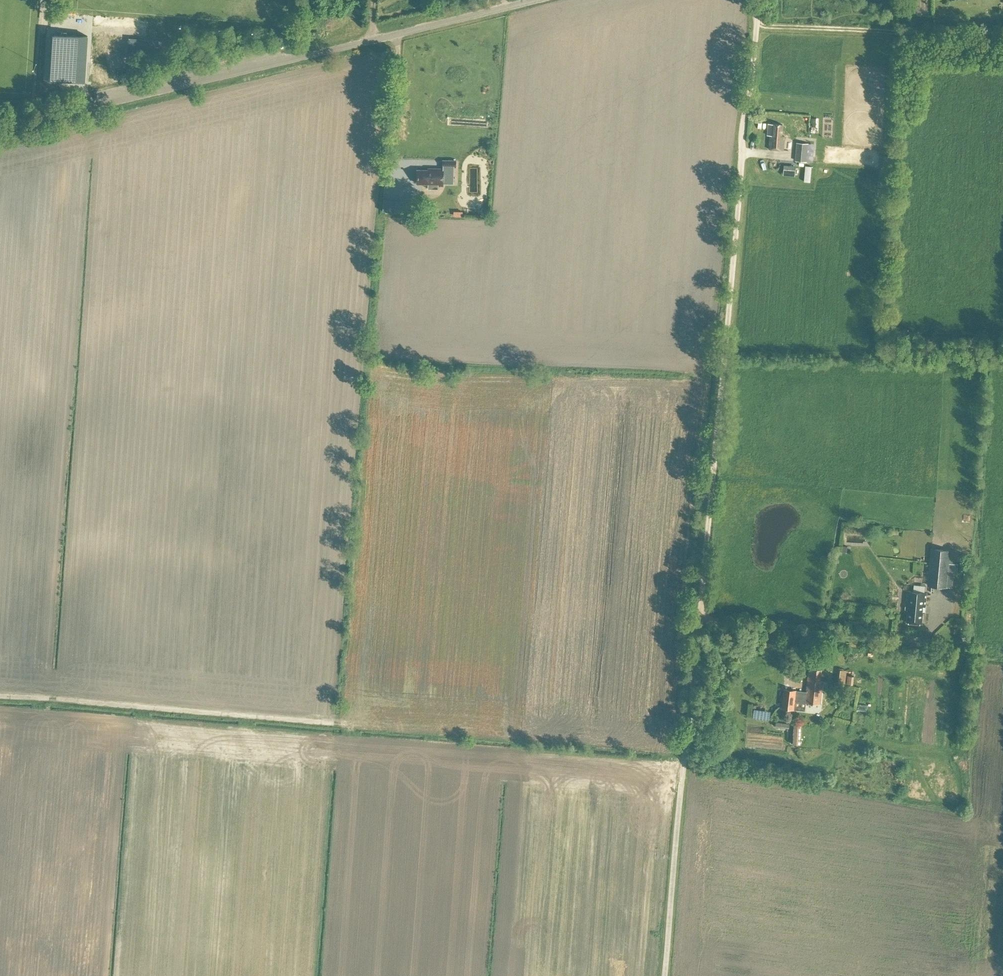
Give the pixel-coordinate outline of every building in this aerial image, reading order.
[(54,33),(51,79),(86,81),(89,35),(54,33)] [(769,124),(768,134),(770,135),(769,148),(783,150),(784,136),(782,135),(783,124),(774,123),(774,124),(769,124)] [(795,161),(807,162),(809,143),(797,142),(795,161)] [(795,176),(796,166),(784,165),(783,175),(795,176)] [(418,169),(417,183),(428,183),(428,189),(438,189),(438,185),(443,185),(443,183),(443,179),(454,179),(454,166),(443,166),(443,168),(433,168),(433,170),(428,170),(418,169)] [(409,213),(410,201),(395,200),(394,212),(409,213)] [(433,211),(450,211),(450,200),(433,200),(433,211)] [(929,566),(949,568),(950,549),(931,547),(929,566)] [(949,568),(929,566),(927,585),(947,587),(949,568)] [(908,591),(906,610),(908,610),(907,621),(921,622),(922,611),(925,612),(927,593),(920,592),(921,584),(914,583),(913,591),(908,591)] [(807,691),(796,690),(784,688),(782,707),(805,710),(806,702),(820,703),(822,681),(820,681),(821,669),(812,668),(812,671),(809,671),(807,691)] [(838,685),(845,685),(846,671),(840,670),(838,685)] [(769,718),(770,708),(753,707),(752,716),(769,718)]
